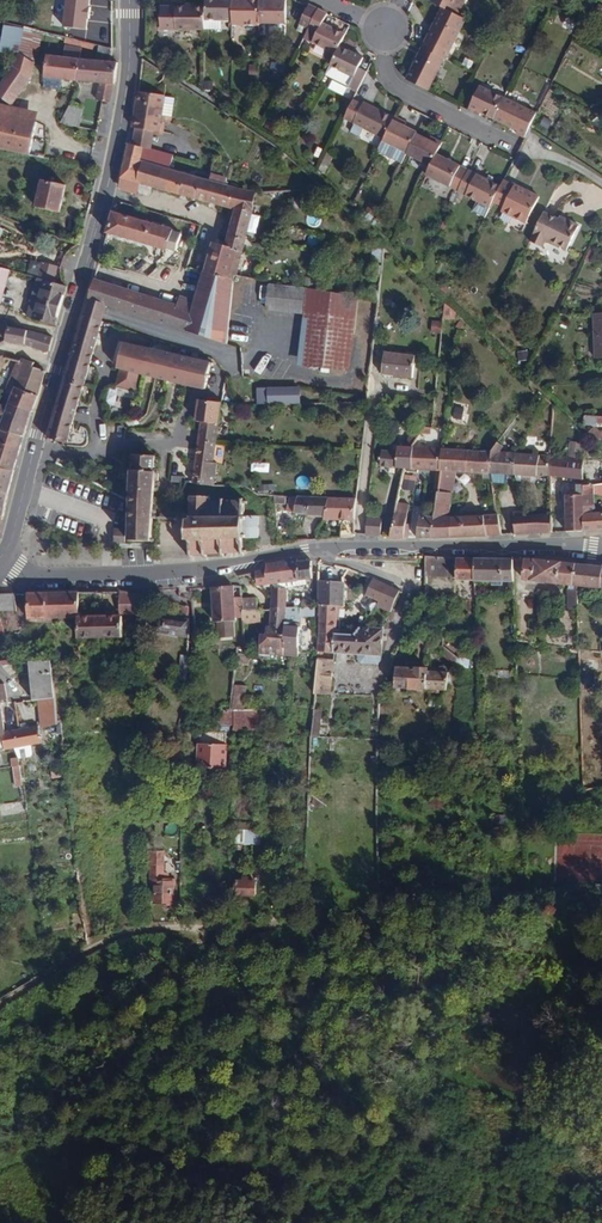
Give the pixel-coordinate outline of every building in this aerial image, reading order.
[(62,27),(87,31),(91,0),(66,0),(62,27)] [(234,0),(207,0),(207,7),(206,20),(221,20),(234,20),(234,0)] [(260,0),(234,0),(234,20),(234,25),(259,25),(259,24),(260,0)] [(286,0),(276,0),(276,1),(270,0),(260,0),(259,24),(286,24),(286,0)] [(456,0),(434,0),(433,2),(443,6),(451,10),(456,0)] [(308,28),(318,9),(308,4),(299,23),(308,28)] [(447,58),(466,18),(451,10),(443,6),(423,46),(445,57),(447,58)] [(206,20),(207,7),(162,7),(162,29),(206,30),(206,20)] [(346,33),(323,22),(327,13),(318,9),(308,28),(299,46),(308,50),(313,41),(336,52),(340,45),(346,33)] [(220,30),(221,20),(206,20),(206,30),(220,30)] [(23,28),(4,25),(0,47),(0,51),(18,54),(23,28)] [(36,59),(43,32),(23,28),(18,54),(36,59)] [(94,50),(94,44),(65,37),(64,43),(94,50)] [(112,49),(98,45),(98,60),(112,61),(112,49)] [(359,66),(364,56),(340,45),(336,52),(330,65),(353,76),(348,86),(358,90),(368,70),(359,66)] [(430,89),(445,57),(423,46),(408,78),(430,89)] [(31,75),(36,59),(18,54),(15,63),(0,87),(0,96),(11,103),(31,75)] [(76,80),(78,58),(47,55),(45,77),(62,79),(76,80)] [(116,82),(118,62),(112,61),(98,60),(78,58),(76,80),(76,81),(100,82),(97,100),(102,101),(110,102),(116,82)] [(353,76),(330,65),(325,75),(348,86),(353,76)] [(62,79),(45,77),(44,88),(61,89),(62,79)] [(506,98),(506,97),(482,86),(471,108),(470,110),(481,115),(482,113),(495,120),(506,98)] [(131,128),(135,129),(153,132),(159,133),(162,115),(165,96),(139,92),(137,91),(131,128)] [(175,98),(165,96),(162,115),(172,117),(175,98)] [(537,113),(506,98),(495,120),(518,130),(517,133),(525,137),(530,126),(537,113)] [(385,139),(395,118),(364,104),(363,105),(354,101),(345,119),(385,139)] [(36,122),(38,111),(0,103),(0,115),(4,116),(36,122)] [(83,109),(70,106),(60,123),(80,127),(83,109)] [(36,122),(4,116),(0,115),(0,148),(30,154),(36,122)] [(417,133),(405,127),(406,124),(395,118),(385,139),(383,142),(407,153),(417,134),(417,133)] [(150,144),(153,132),(135,129),(132,140),(143,143),(150,144)] [(436,155),(442,143),(431,138),(430,141),(417,134),(407,153),(407,155),(431,167),(436,155)] [(252,216),(257,192),(170,165),(141,154),(143,143),(132,140),(128,138),(119,190),(137,194),(141,183),(234,210),(226,243),(213,242),(206,266),(238,274),(252,216)] [(174,152),(150,144),(143,143),(141,154),(170,165),(174,152)] [(469,170),(436,155),(431,167),(426,177),(458,192),(468,171),(469,170)] [(493,202),(500,186),(468,171),(458,192),(458,193),(478,202),(490,208),(493,202)] [(60,210),(66,182),(44,177),(41,188),(38,187),(36,199),(39,200),(38,205),(60,210)] [(538,196),(514,184),(512,187),(502,183),(500,186),(493,202),(503,206),(501,211),(526,223),(538,196)] [(485,217),(490,208),(478,202),(473,212),(485,217)] [(173,231),(173,229),(112,210),(107,230),(167,250),(168,248),(176,251),(182,234),(173,231)] [(567,249),(578,223),(563,216),(562,219),(556,217),(544,211),(530,240),(542,245),(545,239),(567,249)] [(54,282),(58,267),(43,262),(39,277),(40,277),(54,282)] [(227,345),(238,274),(206,266),(204,272),(194,300),(187,297),(183,310),(176,307),(177,304),(94,276),(91,275),(87,297),(107,306),(227,345)] [(10,270),(0,267),(0,302),(1,302),(10,270)] [(62,304),(67,286),(65,285),(54,282),(40,277),(34,296),(62,304)] [(304,314),(307,288),(270,285),(266,308),(304,314)] [(350,371),(358,296),(307,288),(304,314),(298,366),(350,371)] [(56,324),(62,304),(34,296),(29,314),(35,317),(56,324)] [(183,310),(187,297),(180,296),(177,304),(176,307),(183,310)] [(106,312),(107,306),(87,297),(85,305),(46,439),(53,441),(53,439),(64,442),(68,443),(106,312)] [(456,313),(445,304),(443,318),(455,320),(456,313)] [(592,312),(594,357),(601,357),(601,312),(592,312)] [(28,332),(9,327),(3,318),(0,322),(0,337),(5,341),(25,346),(28,332)] [(442,322),(431,321),(431,331),(441,332),(442,322)] [(465,324),(460,321),(456,327),(461,330),(465,324)] [(53,337),(28,332),(25,346),(49,351),(53,337)] [(211,362),(122,343),(116,369),(121,370),(117,386),(136,391),(140,375),(155,379),(205,390),(211,362)] [(413,377),(416,354),(385,351),(383,374),(413,377)] [(527,351),(517,352),(519,361),(528,360),(527,351)] [(32,413),(47,370),(35,366),(36,363),(21,358),(20,362),(18,367),(23,369),(13,397),(10,405),(32,413)] [(301,387),(257,388),(258,405),(302,404),(301,387)] [(10,405),(13,397),(7,395),(4,403),(10,405)] [(217,441),(220,424),(222,405),(222,402),(216,402),(198,400),(197,422),(200,422),(194,475),(190,475),(190,482),(215,486),(218,463),(223,463),(224,452),(215,451),(217,441)] [(32,413),(10,405),(4,403),(0,401),(0,417),(3,418),(0,427),(0,429),(24,438),(32,413)] [(465,409),(456,407),(454,417),(462,419),(465,409)] [(587,415),(586,424),(601,425),(601,416),(587,415)] [(24,438),(0,429),(0,467),(14,470),(24,438)] [(517,475),(523,456),(498,454),(503,446),(499,443),(492,453),(491,453),(494,473),(501,474),(510,474),(517,475)] [(583,479),(584,460),(581,460),(582,446),(568,444),(566,459),(551,458),(552,477),(583,479)] [(411,468),(412,447),(400,446),(399,452),(384,451),(383,466),(405,468),(411,468)] [(438,470),(439,449),(412,447),(411,468),(438,470)] [(494,473),(491,453),(439,449),(438,470),(454,471),(482,473),(482,481),(494,481),(494,473)] [(154,517),(154,485),(158,485),(158,474),(154,474),(154,455),(130,455),(129,500),(128,540),(153,541),(154,517)] [(552,477),(551,458),(523,456),(517,475),(543,477),(543,488),(552,488),(552,477)] [(3,517),(8,495),(14,470),(0,467),(0,516),(3,517)] [(454,477),(454,471),(438,470),(437,477),(437,481),(436,486),(436,491),(451,492),(453,480),(454,477)] [(593,485),(593,493),(601,493),(601,484),(593,485)] [(432,539),(436,491),(436,486),(432,485),(432,489),(428,489),(426,510),(424,510),(420,539),(432,539)] [(586,510),(585,504),(594,503),(593,493),(593,485),(583,485),(584,494),(566,494),(567,531),(576,531),(586,530),(586,510)] [(485,536),(484,514),(448,515),(451,492),(436,491),(432,539),(485,536)] [(246,515),(246,504),(250,504),(250,500),(247,500),(247,497),(242,497),(242,500),(223,498),(223,495),(218,494),(218,497),(204,495),(204,493),(187,492),(188,494),(184,494),(184,498),(187,498),(187,504),(184,504),(185,506),(185,508),(188,508),(188,517),(185,517),(186,540),(188,540),(188,549),(186,549),(186,553),(189,553),(189,556),(192,556),(192,553),(204,553),(205,555),(210,555),(210,552),(224,552),(224,555),(230,554),(230,552),(241,551),(241,554),(245,554),(245,551),(246,551),(245,547),(244,547),(243,538),(259,538),(260,516),(246,515)] [(328,515),(328,497),(298,496),(298,514),(328,515)] [(355,534),(357,498),(328,497),(328,515),(328,518),(341,519),(341,538),(355,537),(355,534)] [(407,524),(409,503),(396,502),(390,535),(389,539),(409,539),(411,524),(407,524)] [(594,510),(586,510),(586,530),(601,529),(601,509),(594,510)] [(554,532),(553,511),(527,512),(528,533),(554,532)] [(528,533),(527,512),(514,513),(515,534),(528,533)] [(501,535),(499,514),(484,514),(485,536),(501,535)] [(381,535),(383,519),(368,518),(366,534),(366,536),(381,535)] [(126,540),(126,529),(114,529),(113,540),(126,540)] [(458,576),(458,557),(423,556),(423,558),(423,575),(458,576)] [(476,557),(458,557),(458,576),(458,579),(475,580),(476,557)] [(514,558),(476,557),(475,580),(494,580),(494,586),(504,586),(504,580),(514,580),(514,560),(514,558)] [(297,578),(297,561),(297,559),(282,562),(283,579),(297,578)] [(575,584),(577,564),(526,560),(524,580),(569,583),(575,584)] [(312,577),(312,561),(297,561),(297,578),(305,577),(312,577)] [(283,579),(282,562),(267,566),(268,572),(256,573),(257,587),(268,586),(269,580),(283,579)] [(597,586),(600,565),(577,564),(575,584),(578,584),(597,586)] [(390,610),(398,590),(399,589),(371,578),(366,593),(365,595),(379,600),(377,605),(390,610)] [(344,606),(344,582),(320,581),(319,605),(328,605),(338,606),(344,606)] [(579,608),(578,584),(575,584),(569,583),(570,608),(572,608),(579,608)] [(232,585),(212,587),(213,606),(214,619),(217,619),(237,619),(239,620),(239,615),(243,615),(243,608),(242,599),(234,599),(232,585)] [(287,611),(286,589),(272,589),(271,611),(285,611),(287,611)] [(121,591),(121,610),(137,610),(137,591),(136,591),(121,591)] [(78,615),(78,592),(26,593),(27,615),(78,615)] [(15,593),(0,593),(0,611),(17,611),(15,593)] [(258,608),(258,597),(242,596),(242,599),(243,608),(258,608)] [(319,605),(318,645),(318,657),(317,660),(336,661),(336,653),(337,633),(338,606),(328,605),(319,605)] [(258,611),(258,608),(243,608),(243,615),(244,631),(251,631),(250,621),(259,620),(258,611)] [(580,622),(579,608),(572,608),(572,622),(580,622)] [(270,633),(261,632),(261,637),(260,654),(269,654),(284,655),(285,621),(285,611),(271,611),(270,633)] [(304,618),(303,611),(287,611),(285,611),(285,621),(300,621),(300,618),(304,618)] [(100,614),(78,615),(78,622),(79,637),(99,636),(100,614)] [(122,614),(100,614),(99,636),(122,636),(122,617),(122,614)] [(156,633),(161,634),(189,638),(189,619),(159,616),(156,633)] [(131,617),(122,617),(122,636),(132,635),(131,617)] [(236,635),(237,619),(217,619),(217,635),(236,635)] [(300,621),(285,621),(284,655),(300,656),(300,621)] [(580,622),(572,622),(573,648),(582,649),(580,622)] [(383,655),(384,627),(365,627),(355,634),(337,633),(336,653),(358,654),(383,655)] [(447,641),(447,630),(434,630),(435,648),(447,648),(447,641)] [(462,662),(464,651),(464,650),(447,641),(447,648),(448,654),(462,662)] [(248,664),(249,654),(237,653),(237,664),(248,664)] [(383,660),(383,655),(358,654),(358,660),(361,664),(378,664),(383,660)] [(56,698),(51,660),(29,662),(33,701),(38,700),(56,698)] [(334,694),(336,661),(317,660),(315,693),(334,694)] [(448,690),(448,672),(428,671),(428,668),(396,667),(396,687),(448,690)] [(0,684),(0,700),(0,701),(8,699),(5,683),(0,684)] [(244,685),(234,685),(234,710),(244,710),(244,685)] [(41,727),(59,725),(58,720),(56,698),(38,700),(41,727)] [(322,731),(323,709),(313,709),(313,737),(318,737),(318,731),(322,731)] [(234,724),(234,710),(219,710),(219,724),(234,724)] [(265,710),(244,710),(234,710),(234,724),(234,731),(260,731),(265,731),(265,710)] [(42,743),(38,726),(19,729),(6,732),(7,734),(3,735),(6,750),(17,748),(32,745),(42,743)] [(227,769),(227,732),(198,732),(198,744),(198,751),(199,763),(196,765),(195,768),(196,770),(197,771),(200,771),(201,771),(204,769),(227,769)] [(17,748),(19,758),(34,755),(32,745),(17,748)] [(23,786),(19,758),(11,759),(16,787),(23,786)] [(163,878),(170,878),(169,872),(165,872),(164,851),(152,851),(152,881),(157,881),(157,886),(163,886),(163,878)] [(157,886),(155,886),(155,903),(174,903),(174,878),(170,878),(163,878),(163,886),(157,886)] [(256,895),(255,882),(251,882),(251,878),(242,878),(243,883),(239,883),(239,895),(256,895)] [(435,950),(435,936),(425,936),(425,950),(435,950)] [(577,1085),(585,1065),(572,1060),(564,1079),(577,1085)]
